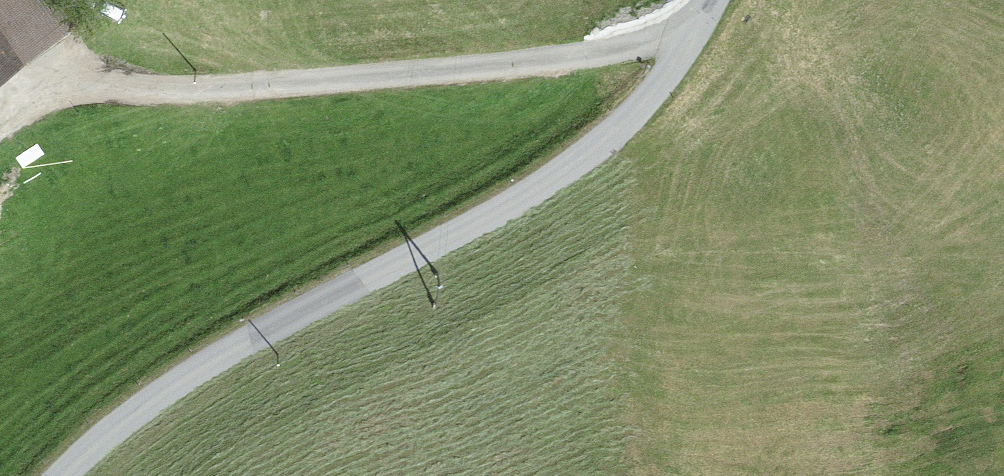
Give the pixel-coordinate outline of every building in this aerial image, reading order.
[(74,0),(0,0),(0,82),(90,24),(74,0)]
